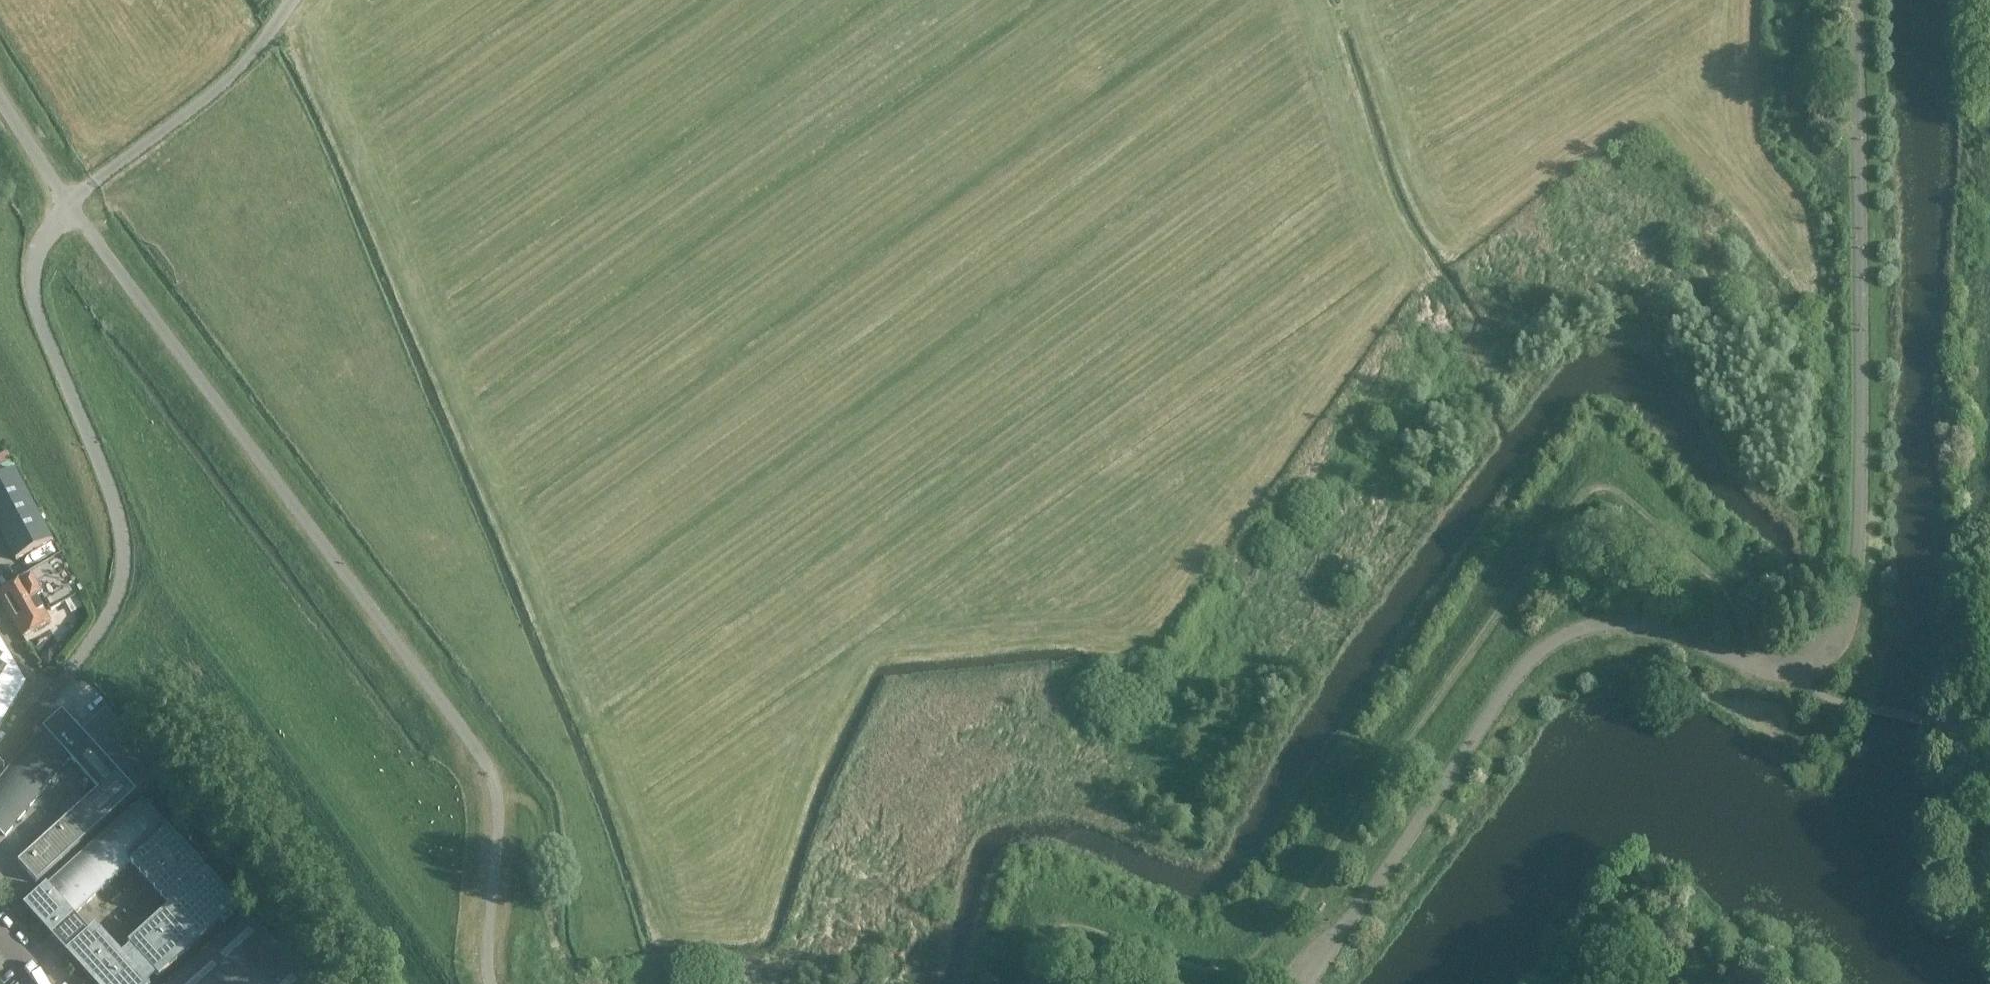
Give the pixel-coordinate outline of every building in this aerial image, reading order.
[(0,476),(0,527),(22,568),(59,548),(16,467),(0,476)] [(23,636),(50,620),(37,599),(42,595),(31,575),(0,593),(0,595),(23,636)] [(25,687),(0,646),(0,727),(25,687)] [(100,703),(74,726),(135,793),(161,770),(100,703)] [(41,729),(0,779),(0,831),(6,835),(69,759),(74,755),(102,786),(16,863),(35,883),(121,806),(135,793),(60,712),(41,729)] [(148,982),(156,975),(159,977),(239,904),(142,799),(47,885),(46,885),(24,905),(51,934),(66,952),(96,983),(149,983),(150,983),(148,982)] [(169,983),(311,983),(246,914),(169,983)]
